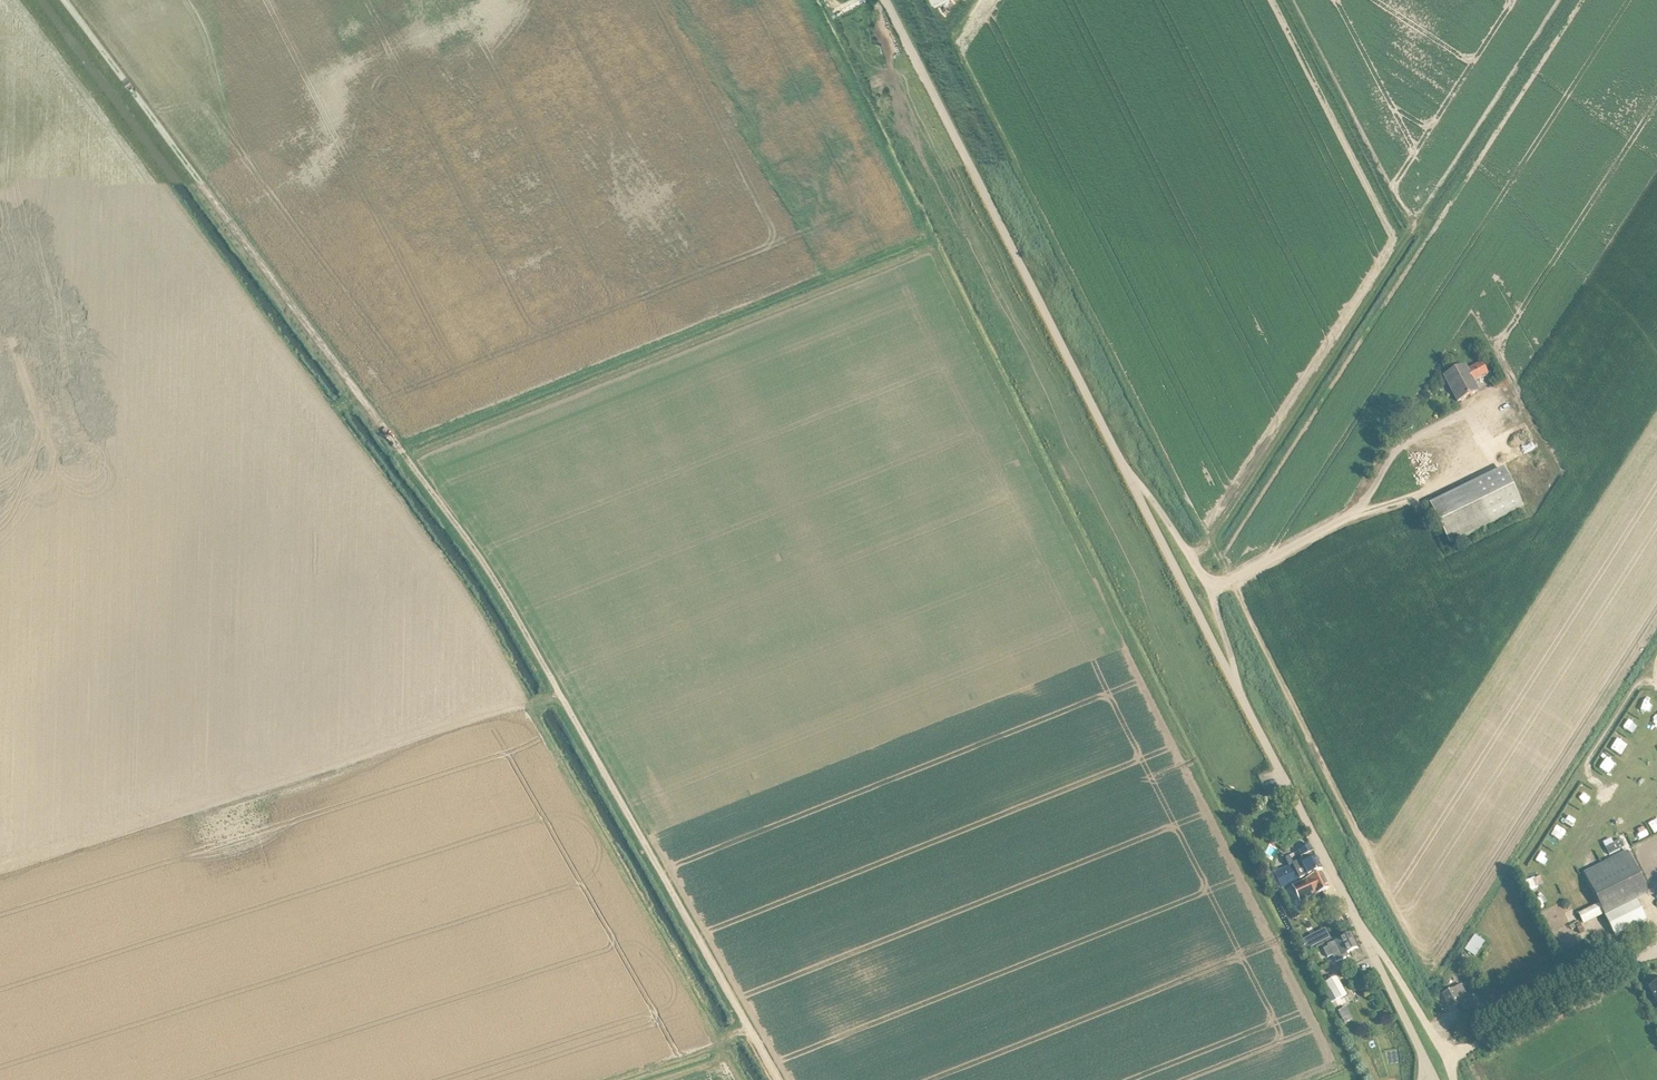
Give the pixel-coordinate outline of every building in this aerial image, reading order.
[(1488,373),(1482,362),(1468,370),(1465,366),(1444,377),(1458,402),(1479,391),(1473,381),(1488,373)] [(1451,544),(1461,539),(1522,509),(1502,469),(1431,504),(1451,544)] [(1621,841),(1606,848),(1609,856),(1625,848),(1621,841)] [(1274,843),(1272,853),(1280,855),(1282,844),(1274,843)] [(1309,877),(1322,869),(1310,846),(1285,859),(1289,867),(1274,874),(1271,868),(1273,864),(1262,859),(1259,862),(1273,888),(1274,887),(1276,892),(1282,889),(1290,885),(1308,876),(1309,877)] [(1615,936),(1647,921),(1636,900),(1648,894),(1644,884),(1627,852),(1584,873),(1599,904),(1604,915),(1610,926),(1615,936)] [(1329,889),(1321,873),(1293,887),(1301,903),(1329,889)] [(1293,891),(1290,885),(1282,889),(1285,895),(1293,891)] [(1604,915),(1599,904),(1579,914),(1584,924),(1604,915)] [(1325,927),(1317,931),(1322,941),(1330,937),(1325,927)] [(1349,956),(1348,953),(1358,948),(1351,934),(1329,944),(1330,946),(1324,949),(1328,958),(1334,955),(1337,962),(1349,956)] [(1475,956),(1485,942),(1475,935),(1465,950),(1460,957),(1465,960),(1470,953),(1475,956)] [(1550,986),(1559,982),(1555,973),(1546,978),(1550,986)] [(1330,1003),(1347,994),(1337,977),(1327,983),(1331,990),(1325,993),(1330,1003)] [(1473,1007),(1468,997),(1462,985),(1453,990),(1443,995),(1450,1009),(1461,1003),(1465,1011),(1473,1007)] [(1485,1002),(1482,989),(1476,991),(1479,1003),(1485,1002)] [(1482,1023),(1499,1014),(1498,1013),(1518,1003),(1513,994),(1493,1004),(1494,1006),(1477,1014),(1482,1023)]
